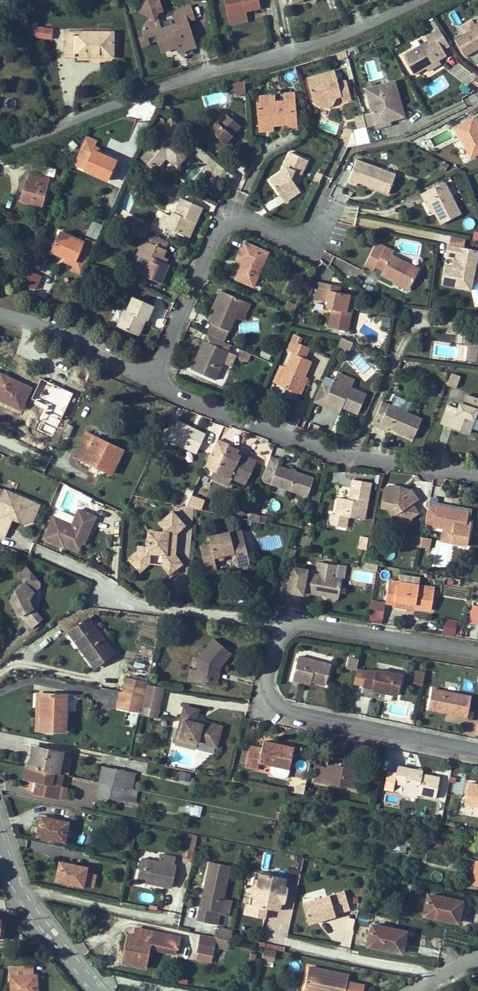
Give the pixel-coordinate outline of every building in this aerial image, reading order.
[(187,21),(177,24),(161,29),(156,15),(158,12),(163,10),(160,0),(155,2),(151,0),(147,0),(141,12),(150,17),(151,20),(147,22),(145,24),(143,28),(143,33),(144,37),(145,37),(148,36),(156,34),(162,51),(172,48),(170,43),(175,41),(177,47),(178,52),(185,50),(195,47),(187,21)] [(258,0),(225,0),(227,14),(245,10),(260,7),(258,0)] [(195,19),(190,5),(176,10),(174,15),(177,24),(187,21),(195,19)] [(247,21),(245,10),(227,14),(230,24),(247,21)] [(449,45),(435,22),(432,24),(437,32),(426,38),(427,41),(429,43),(436,39),(442,49),(449,45)] [(474,24),(476,27),(454,39),(465,57),(477,49),(477,22),(474,24)] [(50,38),(51,29),(38,27),(37,36),(50,38)] [(113,55),(113,32),(66,32),(65,52),(74,52),(74,54),(100,54),(100,56),(113,57),(113,55)] [(150,43),(148,36),(145,37),(144,37),(139,39),(141,46),(150,43)] [(446,55),(442,49),(436,39),(429,43),(427,41),(402,56),(413,75),(425,67),(438,60),(446,55)] [(347,56),(346,50),(337,53),(339,59),(347,56)] [(427,71),(440,63),(438,60),(425,67),(427,71)] [(351,99),(346,81),(338,83),(334,70),(306,78),(313,102),(321,107),(324,101),(332,105),(336,97),(335,95),(340,93),(341,96),(342,102),(351,99)] [(440,77),(425,87),(431,96),(446,86),(440,77)] [(246,93),(245,80),(229,85),(231,90),(236,88),(237,94),(246,93)] [(399,117),(392,92),(397,91),(394,82),(376,87),(375,83),(367,85),(368,89),(366,89),(372,112),(363,114),(366,126),(376,124),(377,127),(385,125),(384,122),(389,120),(399,117)] [(462,84),(458,92),(466,96),(470,88),(462,84)] [(404,116),(397,91),(392,92),(399,117),(404,116)] [(297,127),(295,93),(283,94),(284,101),(275,102),(259,103),(256,103),(258,126),(273,125),(288,124),(288,128),(297,127)] [(477,111),(477,106),(467,111),(469,115),(477,111)] [(232,135),(240,126),(225,112),(204,136),(223,153),(229,146),(225,143),(232,135)] [(366,126),(363,114),(355,116),(358,128),(366,126)] [(477,125),(477,124),(477,121),(476,116),(455,127),(470,158),(477,154),(477,126),(477,125)] [(188,153),(174,140),(183,129),(171,118),(161,130),(164,133),(142,158),(156,169),(164,160),(162,158),(164,155),(166,157),(177,166),(188,153)] [(197,132),(189,125),(184,130),(193,137),(197,132)] [(194,138),(193,137),(184,130),(182,132),(192,141),(194,138)] [(204,138),(197,132),(193,137),(194,138),(199,143),(204,138)] [(229,146),(236,138),(232,135),(225,143),(229,146)] [(94,147),(97,141),(86,137),(82,146),(101,154),(102,151),(94,147)] [(77,145),(72,140),(69,144),(74,149),(77,145)] [(117,161),(101,154),(82,146),(73,165),(108,180),(117,161)] [(301,174),(308,160),(290,152),(284,166),(286,167),(283,174),(281,173),(270,180),(281,196),(289,190),(293,196),(300,191),(291,178),(294,171),(301,174)] [(396,174),(356,159),(347,183),(356,186),(357,182),(374,188),(374,186),(378,187),(377,190),(388,194),(396,174)] [(444,171),(448,164),(443,161),(439,168),(444,171)] [(319,183),(323,174),(318,172),(314,181),(319,183)] [(41,205),(48,177),(30,173),(28,180),(27,180),(21,200),(41,205)] [(460,214),(444,182),(443,182),(439,184),(421,193),(425,201),(428,199),(432,206),(433,206),(435,209),(433,209),(434,210),(441,224),(460,214)] [(293,196),(289,190),(281,196),(285,201),(293,196)] [(202,208),(182,198),(175,213),(173,212),(171,216),(164,213),(157,227),(165,230),(166,227),(176,232),(185,235),(191,221),(196,223),(202,208)] [(432,206),(428,199),(425,201),(431,212),(434,210),(433,209),(435,209),(433,206),(432,206)] [(44,229),(49,217),(42,214),(37,226),(44,229)] [(132,226),(135,220),(128,217),(126,223),(131,225),(132,226)] [(149,226),(135,220),(132,226),(136,227),(136,228),(147,232),(149,226)] [(189,237),(196,223),(191,221),(185,235),(189,237)] [(146,238),(149,233),(147,232),(136,228),(134,233),(146,238)] [(83,245),(84,242),(59,232),(51,251),(61,255),(62,254),(66,256),(65,257),(64,261),(73,265),(71,269),(82,274),(93,249),(83,245)] [(163,256),(166,249),(164,249),(168,241),(149,233),(146,238),(145,240),(144,240),(137,255),(141,256),(149,260),(146,267),(142,275),(161,284),(169,264),(166,262),(161,260),(163,256)] [(463,248),(465,239),(451,236),(449,245),(463,248)] [(93,249),(96,243),(85,239),(84,242),(83,245),(93,249)] [(268,252),(244,242),(237,259),(243,262),(245,263),(243,267),(241,266),(235,279),(253,287),(268,252)] [(419,269),(392,255),(394,251),(376,242),(364,265),(374,270),(375,267),(383,271),(382,274),(395,281),(409,288),(419,269)] [(477,259),(477,252),(477,251),(463,248),(449,245),(447,255),(457,257),(457,260),(455,267),(452,267),(446,265),(442,284),(470,290),(473,280),(469,276),(472,261),(477,259)] [(146,267),(149,260),(141,256),(138,263),(146,267)] [(473,280),(477,259),(472,261),(469,276),(473,280)] [(30,288),(34,279),(25,276),(21,285),(30,288)] [(347,308),(350,294),(339,292),(330,290),(332,284),(318,281),(315,299),(327,301),(326,308),(332,309),(328,327),(347,331),(351,312),(346,311),(347,308)] [(409,288),(395,281),(394,283),(407,290),(409,288)] [(236,317),(242,302),(242,301),(220,291),(217,298),(220,300),(215,309),(210,323),(211,323),(229,331),(236,317)] [(125,303),(128,296),(119,293),(116,300),(125,303)] [(147,320),(153,306),(133,297),(126,310),(124,310),(117,326),(136,334),(143,318),(145,319),(147,320)] [(439,308),(441,299),(433,298),(432,307),(439,308)] [(294,312),(297,305),(289,301),(285,309),(294,312)] [(243,320),(249,305),(242,302),(236,317),(243,320)] [(477,319),(477,316),(470,315),(469,322),(477,323),(477,319)] [(389,327),(390,318),(382,317),(381,326),(389,327)] [(138,335),(145,319),(143,318),(136,334),(138,335)] [(455,332),(457,320),(450,320),(449,331),(455,332)] [(477,323),(469,322),(468,322),(467,331),(470,331),(468,345),(466,360),(477,362),(477,323)] [(229,331),(211,323),(207,332),(225,340),(229,331)] [(215,380),(231,344),(206,334),(203,341),(206,342),(202,352),(199,350),(191,369),(215,380)] [(349,350),(353,342),(342,337),(338,345),(349,350)] [(305,376),(312,361),(304,358),(308,349),(296,343),(291,341),(287,351),(292,353),(285,368),(278,383),(278,384),(287,388),(298,392),(305,376)] [(251,354),(242,350),(239,358),(247,362),(251,354)] [(271,354),(262,350),(260,354),(269,358),(271,354)] [(41,364),(35,379),(49,385),(56,371),(41,364)] [(278,383),(285,368),(281,366),(274,381),(278,383)] [(366,395),(350,388),(353,380),(338,373),(335,379),(334,378),(333,380),(325,377),(314,401),(324,405),(326,400),(342,407),(357,414),(366,395)] [(455,388),(460,376),(452,373),(447,385),(455,388)] [(21,409),(31,388),(0,374),(0,400),(21,409)] [(301,394),(308,377),(305,376),(298,392),(301,394)] [(295,399),(298,392),(287,388),(284,394),(295,399)] [(465,394),(462,404),(460,403),(457,409),(448,405),(441,423),(452,427),(453,423),(461,426),(460,430),(469,433),(475,418),(476,413),(477,413),(477,399),(465,394)] [(342,407),(326,400),(324,405),(340,412),(342,407)] [(422,418),(382,401),(377,413),(384,416),(379,427),(387,431),(388,427),(395,431),(396,429),(398,430),(398,432),(413,438),(422,418)] [(57,423),(64,410),(58,408),(52,420),(57,423)] [(379,427),(384,416),(377,413),(372,424),(379,427)] [(177,421),(175,424),(168,421),(159,439),(167,443),(168,440),(196,453),(205,434),(177,421)] [(63,435),(68,438),(73,426),(68,424),(63,435)] [(113,470),(123,450),(86,432),(74,454),(83,458),(84,456),(113,470)] [(256,461),(247,457),(246,459),(237,455),(238,453),(239,451),(228,446),(228,445),(217,440),(205,465),(216,470),(212,478),(228,485),(232,477),(246,484),(256,461)] [(111,474),(113,470),(84,456),(83,458),(82,459),(111,474)] [(314,478),(278,466),(280,460),(270,456),(261,480),(307,496),(314,478)] [(329,524),(340,526),(346,527),(348,516),(364,519),(371,482),(353,479),(349,499),(339,497),(336,514),(331,513),(329,524)] [(386,508),(399,526),(406,521),(410,522),(411,518),(418,513),(411,503),(418,499),(411,490),(405,494),(401,489),(401,487),(389,485),(385,488),(383,497),(387,503),(386,508)] [(0,500),(0,536),(4,538),(12,518),(16,517),(18,520),(26,524),(33,521),(39,505),(4,489),(0,500)] [(198,498),(191,495),(186,507),(194,509),(198,498)] [(203,499),(198,498),(194,509),(199,510),(203,499)] [(79,509),(89,514),(91,509),(81,505),(79,509)] [(103,511),(111,515),(114,509),(106,505),(103,511)] [(425,523),(433,524),(433,526),(443,528),(449,529),(451,534),(450,543),(467,546),(471,522),(467,522),(469,511),(437,505),(436,507),(428,506),(425,523)] [(96,517),(89,514),(78,509),(71,524),(53,516),(44,539),(59,545),(61,541),(79,549),(81,543),(86,532),(89,533),(96,517)] [(185,525),(172,512),(159,523),(164,528),(163,532),(148,531),(147,547),(138,547),(138,551),(129,559),(129,560),(135,566),(144,558),(149,559),(149,553),(163,554),(163,560),(168,560),(175,570),(182,564),(182,563),(175,554),(176,550),(172,549),(173,544),(176,544),(177,536),(175,535),(185,525)] [(260,516),(250,514),(248,520),(259,522),(260,516)] [(441,541),(450,543),(451,534),(449,529),(443,528),(441,541)] [(242,529),(230,531),(231,539),(243,536),(242,529)] [(250,564),(243,536),(231,539),(230,531),(209,536),(210,543),(200,546),(207,574),(217,571),(214,557),(215,557),(219,561),(224,560),(224,555),(234,553),(237,567),(250,564)] [(361,536),(359,548),(366,550),(368,537),(361,536)] [(414,546),(421,547),(423,537),(415,536),(414,546)] [(423,537),(421,547),(429,548),(430,538),(423,537)] [(61,541),(59,545),(64,547),(65,546),(77,552),(79,549),(61,541)] [(432,564),(449,566),(451,544),(435,542),(432,564)] [(296,550),(291,549),(287,560),(291,562),(294,555),(296,550)] [(144,558),(135,566),(140,571),(149,563),(149,559),(144,558)] [(169,574),(175,570),(168,560),(163,560),(162,564),(169,574)] [(292,567),(288,592),(303,594),(303,591),(321,594),(324,592),(327,592),(330,596),(340,589),(342,579),(331,577),(332,573),(335,573),(337,565),(318,562),(317,570),(320,571),(319,575),(307,573),(307,570),(292,567)] [(344,566),(337,565),(335,573),(332,573),(331,577),(342,579),(344,566)] [(40,583),(26,567),(20,573),(20,577),(24,582),(23,583),(15,590),(15,593),(17,595),(11,600),(14,608),(18,609),(18,610),(20,615),(20,616),(31,628),(42,618),(33,608),(29,600),(33,592),(40,587),(40,583)] [(389,580),(385,603),(395,604),(395,601),(413,603),(413,599),(416,599),(415,607),(431,610),(435,588),(419,585),(420,578),(399,574),(398,582),(389,580)] [(338,597),(340,589),(330,596),(333,601),(338,597)] [(395,601),(394,606),(415,609),(416,599),(413,599),(413,603),(395,601)] [(382,617),(385,603),(372,600),(370,615),(382,617)] [(88,618),(71,631),(80,644),(79,645),(94,667),(105,659),(114,653),(88,618)] [(461,634),(462,624),(450,622),(448,632),(461,634)] [(71,631),(69,632),(79,645),(80,644),(71,631)] [(190,669),(188,680),(195,681),(196,677),(214,680),(216,667),(218,665),(220,667),(231,653),(214,639),(199,656),(197,670),(190,669)] [(114,653),(105,659),(107,662),(116,655),(114,653)] [(292,680),(300,682),(301,678),(325,685),(331,665),(298,656),(292,680)] [(347,668),(356,670),(358,659),(350,657),(347,668)] [(195,681),(210,684),(217,685),(220,667),(218,665),(216,667),(214,680),(196,677),(195,681)] [(136,676),(145,678),(147,668),(137,666),(136,676)] [(357,668),(356,670),(354,683),(364,685),(367,671),(357,668)] [(398,695),(402,675),(376,670),(375,671),(367,670),(367,671),(364,685),(363,686),(372,688),(372,690),(398,695)] [(422,685),(425,672),(417,670),(414,683),(422,685)] [(126,677),(123,692),(145,696),(147,685),(148,682),(126,677)] [(163,687),(147,685),(145,696),(142,712),(141,715),(157,718),(163,687)] [(428,709),(452,714),(452,711),(460,713),(462,702),(470,703),(471,696),(432,688),(428,709)] [(117,706),(142,712),(145,696),(123,692),(120,691),(117,706)] [(37,693),(36,728),(41,729),(41,714),(45,714),(45,709),(42,709),(42,693),(37,693)] [(65,731),(67,694),(42,693),(42,709),(45,709),(45,714),(41,714),(41,729),(41,730),(46,730),(65,731)] [(452,714),(467,717),(470,703),(462,702),(460,713),(452,711),(452,714)] [(184,706),(179,728),(182,729),(180,737),(216,747),(222,726),(202,721),(201,724),(195,723),(196,720),(198,710),(184,706)] [(179,728),(175,740),(197,746),(198,742),(180,737),(182,729),(179,728)] [(137,734),(136,741),(143,743),(145,735),(137,734)] [(276,744),(263,741),(262,748),(249,746),(249,749),(245,767),(258,769),(259,762),(272,765),(270,772),(273,775),(284,777),(288,776),(294,747),(280,745),(280,747),(276,746),(276,744)] [(63,752),(33,746),(29,764),(27,764),(26,767),(59,773),(63,752)] [(320,766),(317,781),(316,782),(353,789),(357,769),(344,766),(346,754),(331,751),(327,768),(320,766)] [(440,777),(422,774),(423,771),(398,766),(394,783),(404,785),(403,789),(418,792),(418,795),(435,798),(440,777)] [(26,767),(24,777),(37,780),(34,792),(58,798),(58,797),(60,786),(63,774),(59,773),(26,767)] [(103,767),(100,782),(125,787),(131,789),(133,789),(136,774),(128,773),(128,772),(103,767)] [(97,795),(122,800),(122,798),(125,787),(100,782),(97,795)] [(304,794),(306,784),(300,783),(295,787),(294,792),(304,794)] [(468,783),(464,804),(474,806),(472,815),(477,816),(477,785),(468,783)] [(125,787),(122,798),(135,801),(136,796),(130,795),(131,789),(125,787)] [(418,792),(403,789),(402,794),(417,797),(418,795),(418,792)] [(202,807),(188,804),(186,813),(199,816),(202,807)] [(68,823),(41,817),(37,836),(64,841),(68,823)] [(192,835),(189,851),(194,852),(197,836),(192,835)] [(160,854),(158,862),(141,858),(137,881),(172,888),(176,866),(174,865),(176,857),(160,854)] [(83,886),(87,867),(60,862),(56,880),(83,886)] [(197,920),(217,925),(220,913),(222,913),(222,915),(228,916),(228,914),(229,914),(232,900),(223,898),(230,866),(210,862),(197,920)] [(93,888),(96,874),(86,872),(83,886),(93,888)] [(284,887),(284,886),(286,878),(260,873),(259,879),(254,878),(252,888),(278,893),(280,886),(284,887)] [(284,887),(280,886),(278,893),(286,895),(288,887),(284,886),(284,887)] [(279,911),(281,902),(277,901),(278,893),(252,888),(250,898),(254,899),(253,905),(248,904),(246,903),(244,914),(264,918),(267,908),(279,911)] [(344,891),(303,903),(309,924),(320,920),(319,918),(323,917),(324,919),(336,916),(335,914),(350,909),(344,891)] [(286,895),(278,893),(277,901),(281,902),(284,903),(286,895)] [(461,902),(428,895),(424,915),(457,922),(461,902)] [(468,920),(470,905),(464,904),(461,919),(468,920)] [(406,932),(372,925),(368,945),(402,952),(406,932)] [(122,963),(142,967),(145,968),(149,949),(160,951),(161,945),(177,948),(179,937),(136,928),(135,935),(131,934),(127,953),(125,953),(122,963)] [(219,928),(217,938),(229,940),(231,941),(233,931),(219,928)] [(217,938),(202,934),(198,952),(201,953),(210,955),(213,955),(215,947),(227,949),(229,940),(217,938)] [(176,954),(177,948),(161,945),(160,951),(176,954)] [(274,960),(277,950),(272,949),(264,947),(262,957),(274,960)] [(210,955),(201,953),(199,960),(209,962),(210,955)] [(36,975),(31,976),(30,967),(10,968),(11,990),(37,990),(36,975)] [(347,980),(349,975),(309,967),(304,990),(306,990),(345,990),(347,980)] [(345,990),(362,990),(363,983),(347,980),(345,990)]
